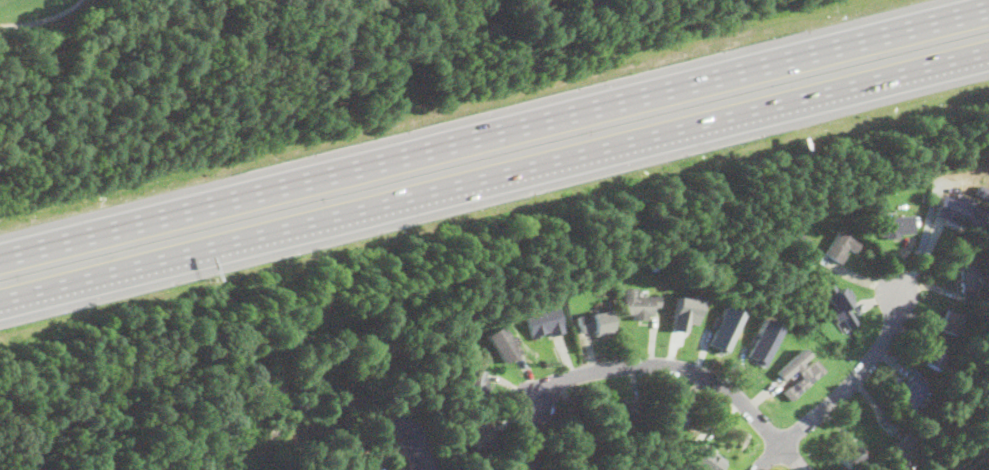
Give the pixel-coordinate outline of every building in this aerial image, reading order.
[(930,195),(928,203),(922,202),(924,193),(930,195)] [(987,212),(980,231),(934,215),(941,196),(987,212)] [(913,233),(898,235),(899,238),(886,239),(886,235),(880,235),(878,219),(911,216),(913,216),(915,233),(913,233)] [(861,244),(855,253),(847,248),(844,253),(846,254),(840,264),(823,254),(838,230),(861,244)] [(808,246),(795,238),(798,232),(811,240),(808,246)] [(968,290),(961,292),(958,279),(961,278),(958,265),(975,261),(980,287),(968,290)] [(829,281),(835,290),(843,285),(845,288),(846,287),(852,295),(850,297),(853,301),(845,307),(856,322),(848,328),(841,318),(836,321),(831,314),(836,310),(820,287),(829,281)] [(635,288),(635,296),(659,295),(660,307),(653,307),(653,315),(647,315),(647,320),(631,320),(631,315),(622,315),(622,288),(635,288)] [(687,323),(695,324),(700,300),(677,295),(670,328),(686,331),(687,323)] [(556,304),(564,332),(551,336),(550,332),(531,338),(524,314),(556,304)] [(743,313),(727,351),(725,350),(724,352),(718,350),(719,347),(708,343),(724,305),(743,313)] [(610,329),(612,332),(595,336),(594,330),(580,333),(577,316),(609,310),(612,328),(610,329)] [(955,334),(954,336),(937,329),(945,310),(962,317),(955,334)] [(763,366),(753,362),(755,358),(746,354),(763,317),(781,325),(763,366)] [(518,358),(513,361),(511,359),(504,364),(485,335),(501,324),(520,353),(516,355),(518,358)] [(945,358),(936,370),(922,360),(927,353),(923,349),(929,340),(947,351),(942,356),(945,358)] [(800,362),(804,366),(812,359),(822,369),(796,392),(797,394),(789,400),(781,391),(789,384),(789,385),(799,376),(793,369),(781,379),(775,371),(802,347),(808,354),(800,362)] [(967,362),(963,369),(957,366),(961,359),(967,362)] [(486,392),(486,397),(467,396),(468,369),(485,370),(484,380),(487,380),(486,392)] [(917,401),(910,410),(893,396),(911,374),(928,388),(917,401)] [(615,428),(612,429),(609,412),(621,409),(621,407),(636,404),(639,424),(615,428)] [(685,414),(680,429),(667,425),(672,408),(686,412),(685,414)] [(485,448),(479,451),(469,426),(485,419),(492,437),(482,441),(485,448)] [(725,461),(719,469),(701,469),(689,462),(700,445),(701,444),(725,461)] [(860,466),(856,469),(847,469),(837,459),(852,445),(863,457),(857,462),(861,466),(860,466)]
